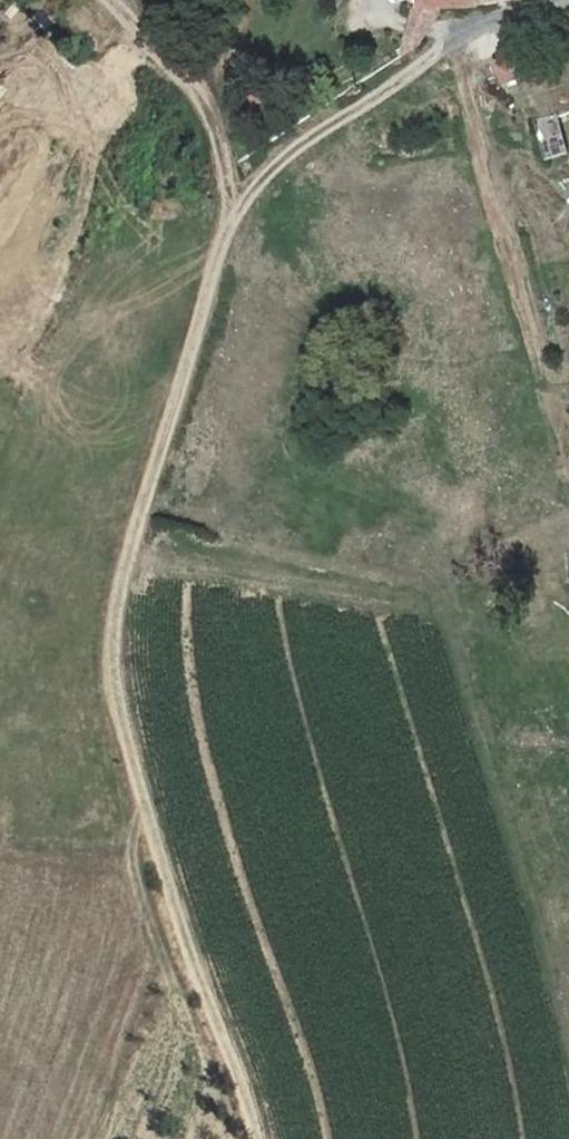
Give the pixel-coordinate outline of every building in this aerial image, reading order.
[(492,5),(492,0),(416,0),(416,12),(443,13),(492,5)] [(568,110),(568,80),(528,91),(546,162),(568,156),(568,154),(558,113),(568,110)]
